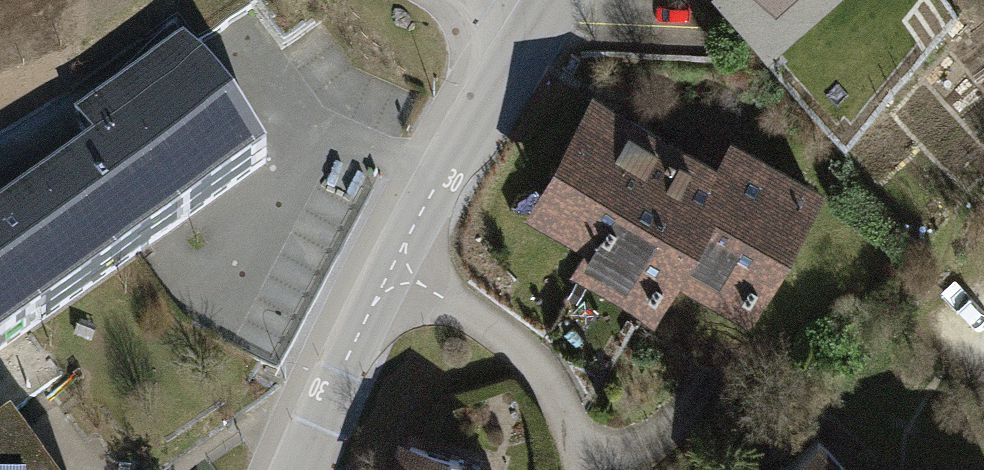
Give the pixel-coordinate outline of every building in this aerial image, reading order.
[(60,0),(0,0),(0,42),(60,42),(60,0)] [(784,16),(805,0),(771,0),(784,16)] [(266,162),(182,45),(73,122),(92,147),(0,212),(0,350),(266,162)] [(716,155),(593,89),(526,213),(591,248),(577,274),(658,318),(672,294),(746,335),(827,187),(728,133),(716,155)] [(835,419),(780,469),(875,469),(835,419)] [(9,427),(0,434),(0,469),(39,469),(9,427)] [(404,431),(395,469),(495,469),(499,454),(404,431)]
